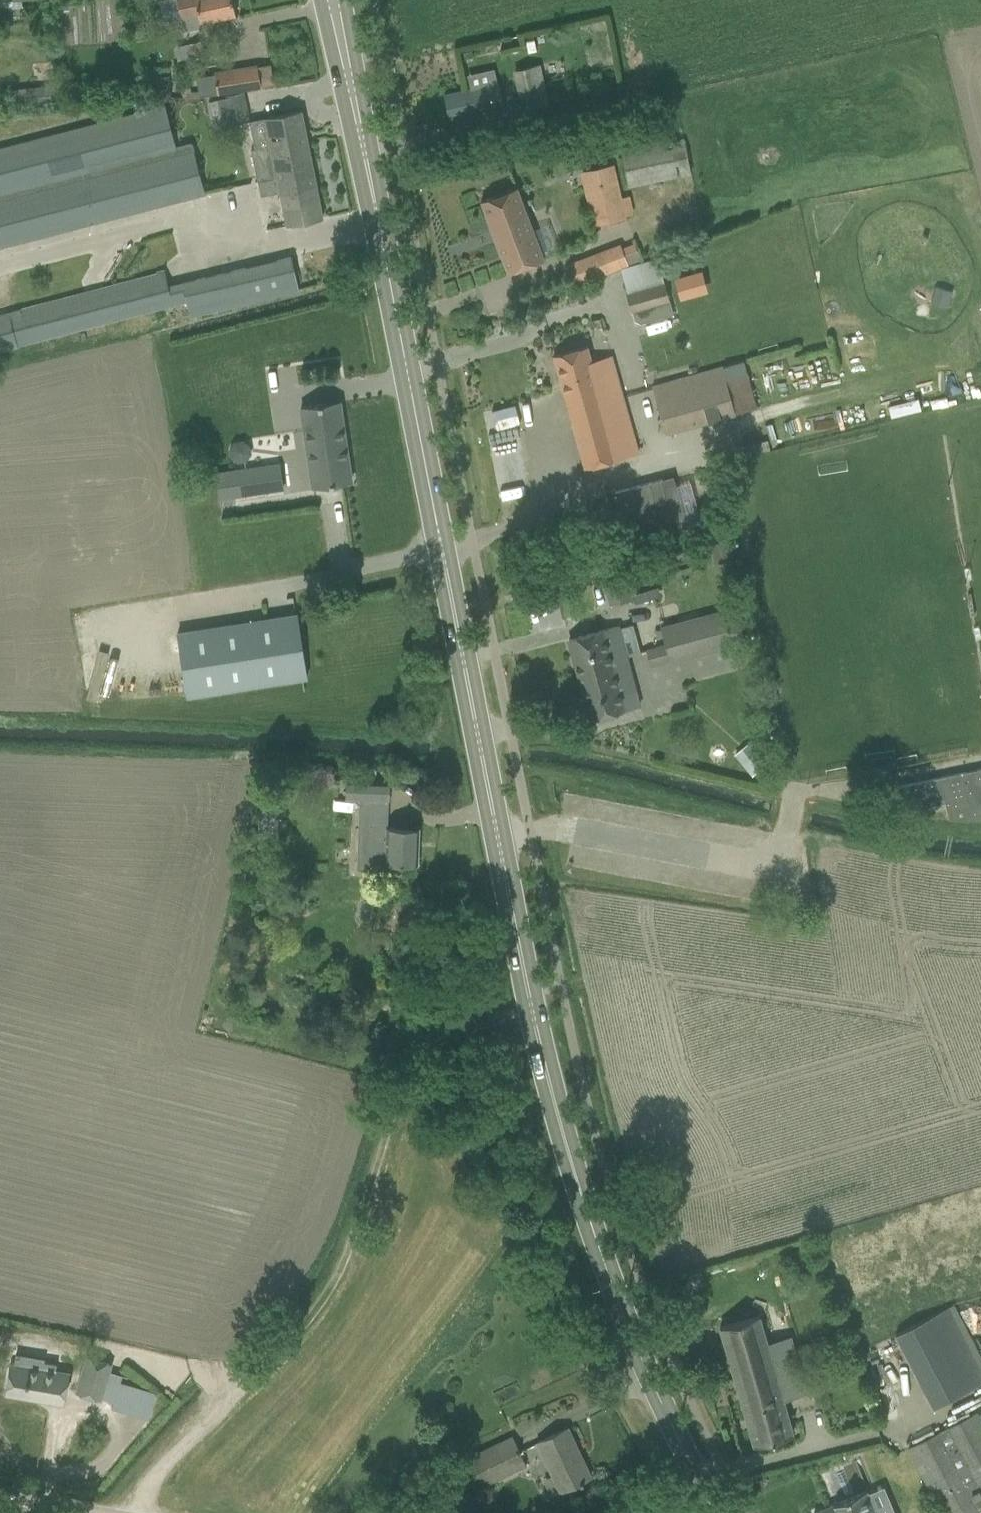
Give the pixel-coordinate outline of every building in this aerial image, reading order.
[(184,30),(203,26),(202,22),(236,15),(233,0),(180,0),(184,15),(181,16),(184,30)] [(198,42),(188,44),(191,57),(204,54),(201,41),(198,42)] [(472,51),(463,53),(465,60),(474,58),(472,51)] [(513,70),(522,111),(549,105),(539,64),(513,70)] [(215,74),(198,76),(201,96),(248,89),(245,66),(215,70),(215,74)] [(169,75),(156,76),(159,100),(172,98),(169,75)] [(462,116),(464,124),(505,114),(499,82),(444,94),(450,118),(462,116)] [(70,84),(18,88),(20,105),(71,100),(70,84)] [(206,194),(192,141),(177,145),(166,103),(0,147),(0,248),(206,194)] [(301,111),(250,122),(256,149),(252,149),(258,176),(259,181),(277,178),(277,180),(287,225),(324,218),(314,172),(312,164),(301,111)] [(623,152),(630,185),(693,172),(687,139),(623,152)] [(582,186),(591,226),(627,218),(614,164),(587,170),(590,185),(582,186)] [(481,200),(509,273),(544,260),(517,187),(481,200)] [(634,243),(620,248),(627,265),(641,259),(634,243)] [(592,254),(568,263),(576,284),(577,284),(580,283),(600,276),(592,254)] [(299,290),(292,257),(183,282),(191,315),(299,290)] [(626,266),(621,268),(622,270),(633,311),(644,308),(648,321),(674,313),(658,257),(629,265),(626,266)] [(671,274),(678,298),(707,290),(700,266),(671,274)] [(0,313),(0,351),(176,305),(167,270),(0,313)] [(555,356),(585,467),(637,453),(611,357),(591,363),(587,347),(555,356)] [(654,385),(668,434),(737,413),(736,412),(757,406),(748,374),(744,361),(723,367),(722,365),(688,375),(686,368),(681,369),(683,377),(654,385)] [(339,401),(301,406),(313,487),(351,481),(339,401)] [(235,441),(229,448),(230,457),(237,462),(246,461),(251,454),(250,445),(243,440),(235,441)] [(739,448),(742,457),(771,449),(768,440),(739,448)] [(232,470),(236,494),(283,487),(280,464),(232,470)] [(730,539),(712,543),(716,563),(734,559),(730,539)] [(645,560),(601,571),(610,603),(631,598),(626,578),(647,572),(647,573),(648,576),(649,576),(670,570),(665,551),(644,556),(645,560)] [(599,572),(587,575),(589,584),(601,581),(599,572)] [(736,609),(663,628),(667,644),(671,659),(744,640),(736,609)] [(178,632),(188,695),(307,677),(297,614),(178,632)] [(570,639),(578,671),(627,658),(619,626),(570,639)] [(579,700),(585,720),(640,705),(627,658),(578,671),(585,698),(579,700)] [(760,752),(745,764),(754,775),(769,763),(760,752)] [(968,819),(980,816),(980,767),(880,790),(883,803),(899,800),(900,804),(912,801),(914,812),(932,808),(931,805),(945,802),(949,817),(968,819)] [(390,781),(347,779),(346,797),(389,798),(390,781)] [(386,870),(387,862),(418,864),(419,827),(387,826),(388,815),(359,814),(357,869),(386,870)] [(896,1334),(934,1407),(980,1383),(980,1372),(948,1308),(896,1334)] [(739,1321),(720,1326),(737,1386),(754,1445),(774,1439),(793,1434),(783,1399),(776,1375),(801,1367),(792,1335),(767,1342),(759,1315),(739,1321)] [(78,1392),(99,1399),(111,1363),(90,1356),(78,1392)] [(6,1393),(63,1403),(68,1373),(11,1363),(6,1393)] [(942,1512),(980,1512),(980,1420),(977,1412),(908,1448),(942,1512)] [(547,1437),(536,1442),(553,1475),(561,1490),(572,1485),(590,1476),(582,1460),(581,1461),(566,1428),(547,1437)] [(471,1455),(485,1484),(527,1465),(513,1435),(471,1455)] [(428,1448),(425,1450),(426,1453),(431,1463),(439,1460),(447,1456),(442,1445),(441,1442),(438,1444),(428,1448)] [(868,1490),(814,1512),(815,1512),(877,1512),(868,1490)]
